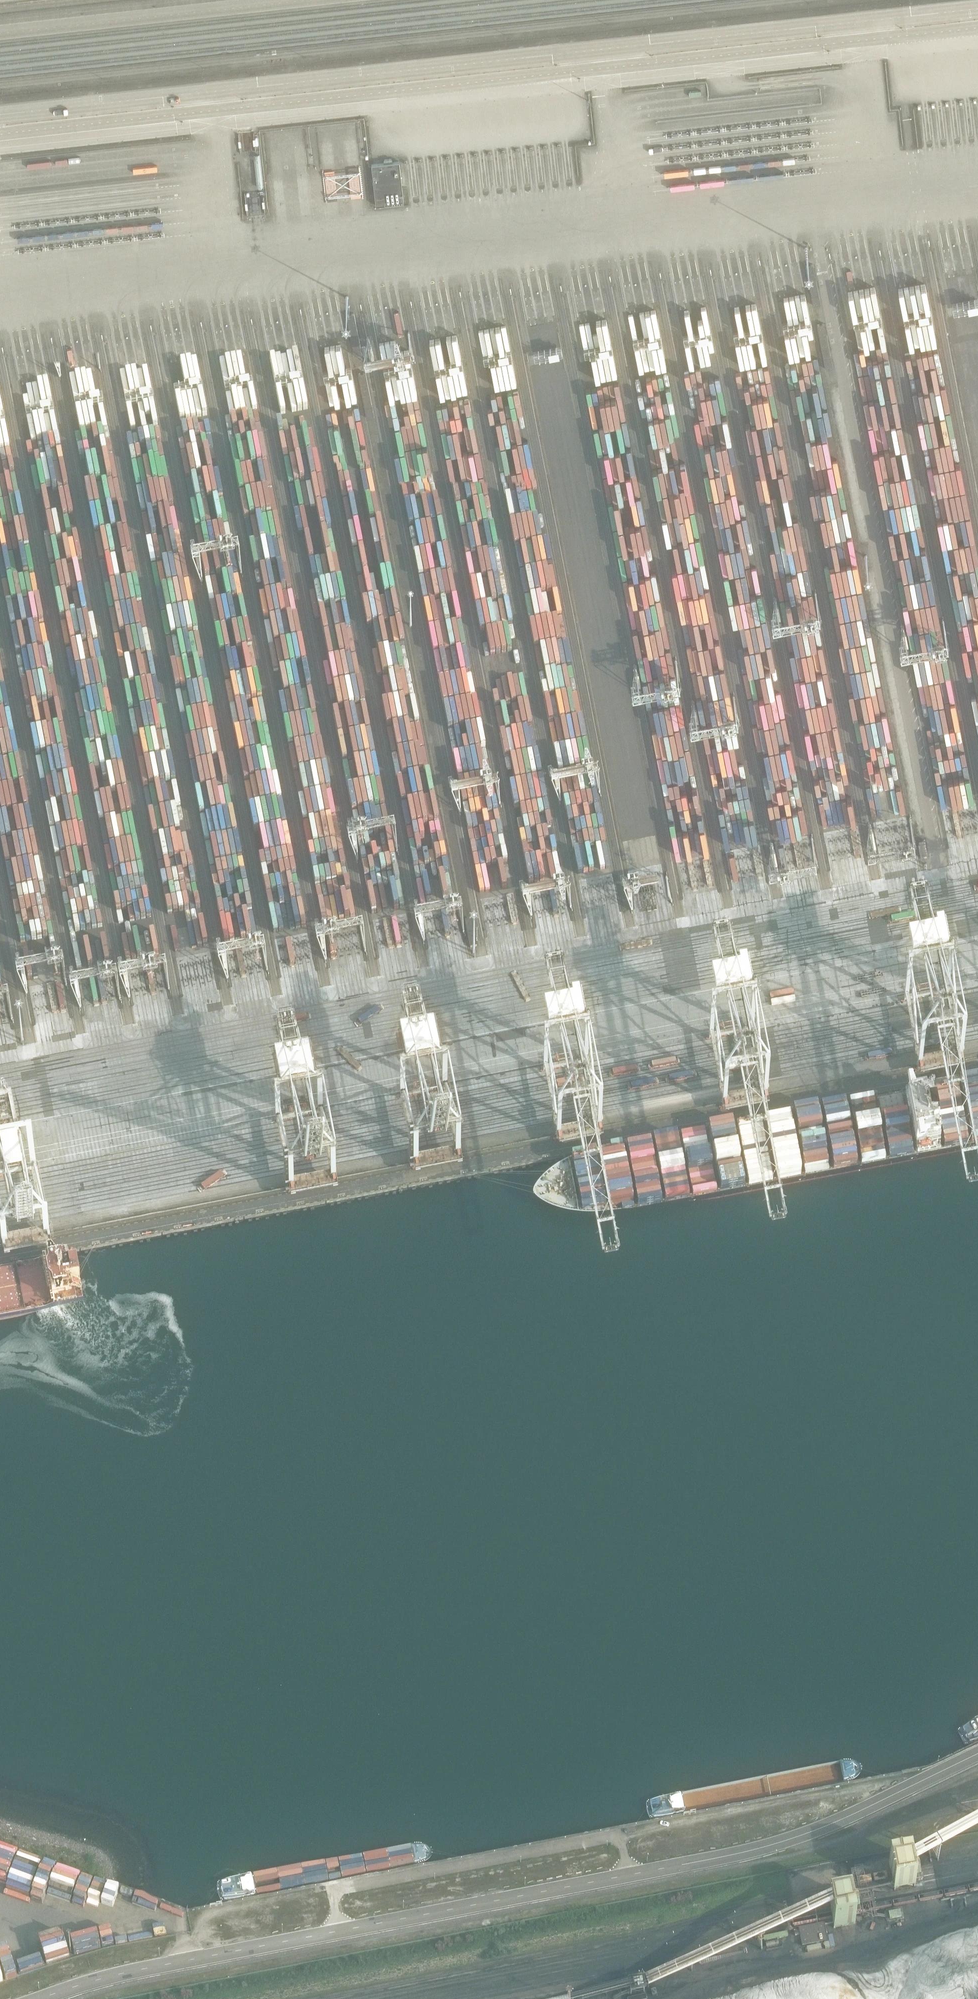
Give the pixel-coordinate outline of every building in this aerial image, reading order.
[(376,206),(404,203),(400,162),(372,164),(376,206)] [(921,858),(928,857),(925,842),(918,843),(921,858)] [(470,947),(477,946),(472,919),(464,920),(470,947)] [(890,1920),(902,1918),(901,1911),(889,1914),(890,1920)] [(69,1930),(75,1954),(98,1947),(92,1924),(69,1930)] [(823,1924),(799,1929),(802,1946),(827,1941),(823,1924)] [(835,1992),(840,1998),(879,1998),(859,1973),(835,1992)]
